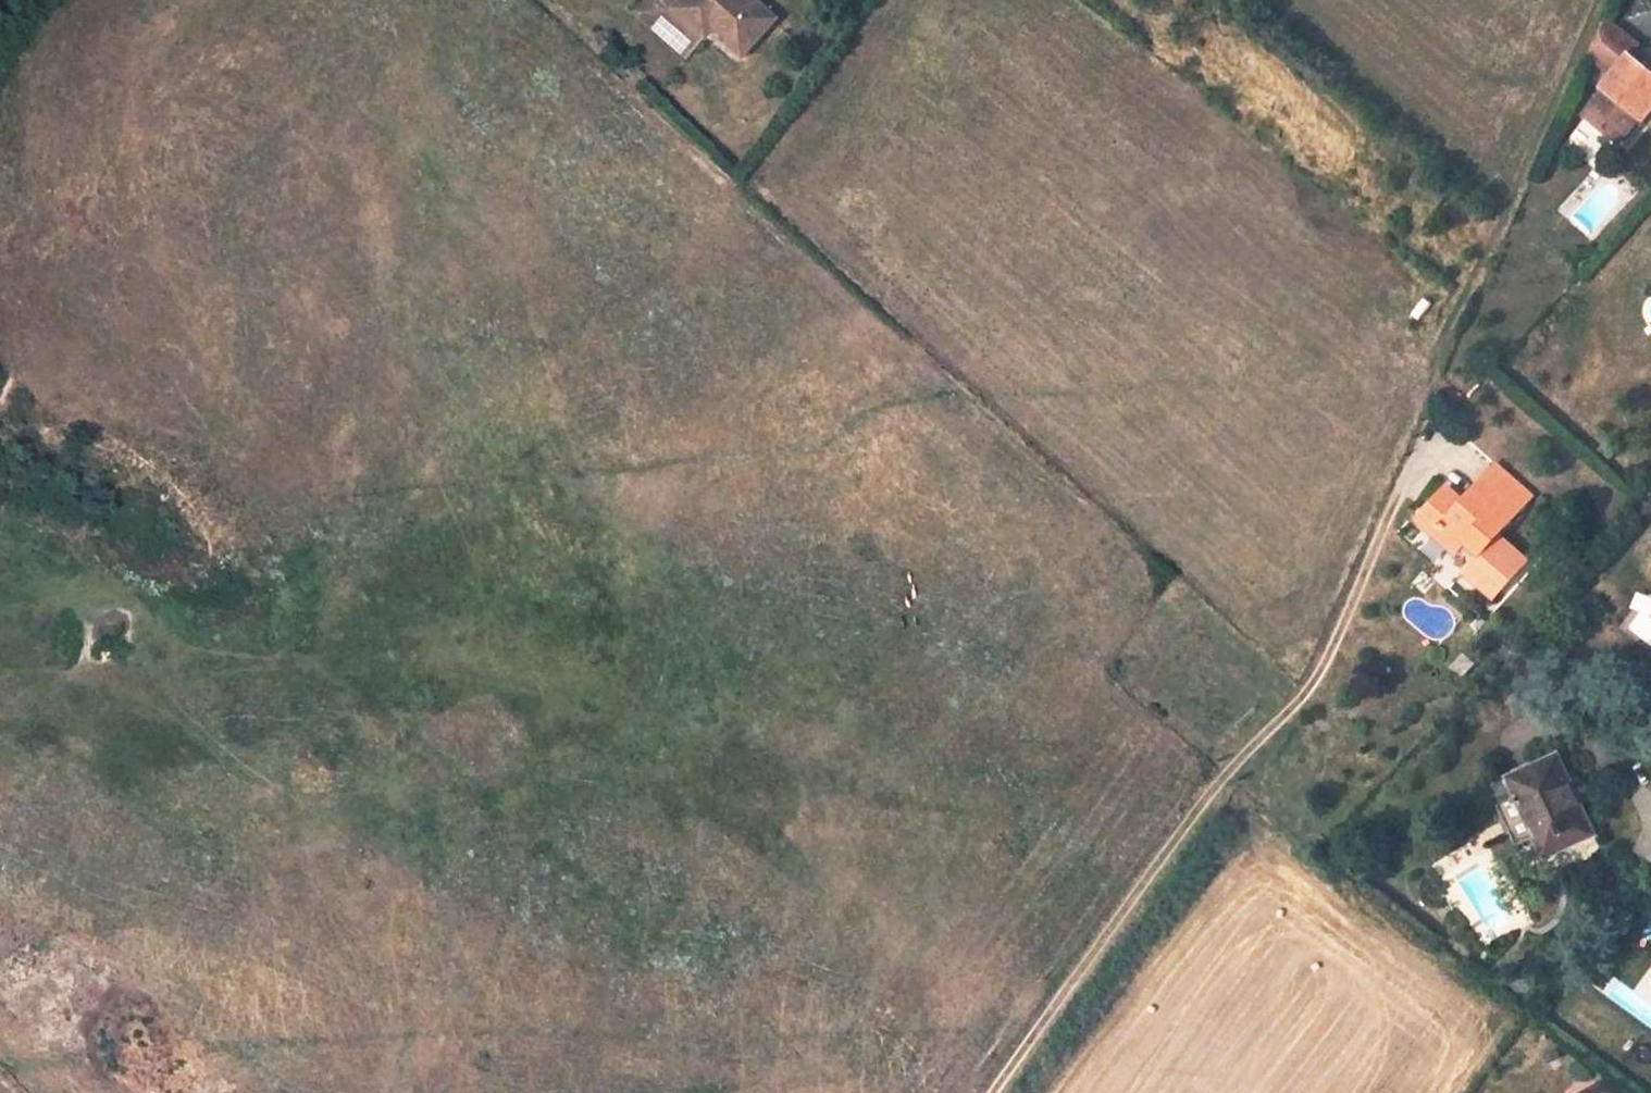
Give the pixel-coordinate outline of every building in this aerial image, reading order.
[(756,0),(648,0),(637,12),(689,58),(715,28),(743,55),(777,18),(756,0)] [(1650,107),(1650,72),(1630,55),(1638,44),(1605,16),(1588,52),(1614,74),(1603,87),(1608,91),(1589,115),(1615,137),(1635,114),(1641,119),(1650,107)] [(1530,487),(1494,454),(1470,480),(1483,491),(1473,502),(1444,474),(1424,495),(1440,511),(1430,520),(1453,543),(1460,535),(1475,550),(1462,563),(1475,576),(1482,569),(1497,582),(1524,553),(1497,524),(1530,487)] [(1415,506),(1430,520),(1440,511),(1424,495),(1415,506)] [(1482,569),(1475,576),(1491,590),(1497,582),(1482,569)] [(1557,756),(1509,777),(1517,796),(1498,804),(1517,846),(1536,838),(1544,856),(1592,835),(1557,756)]
